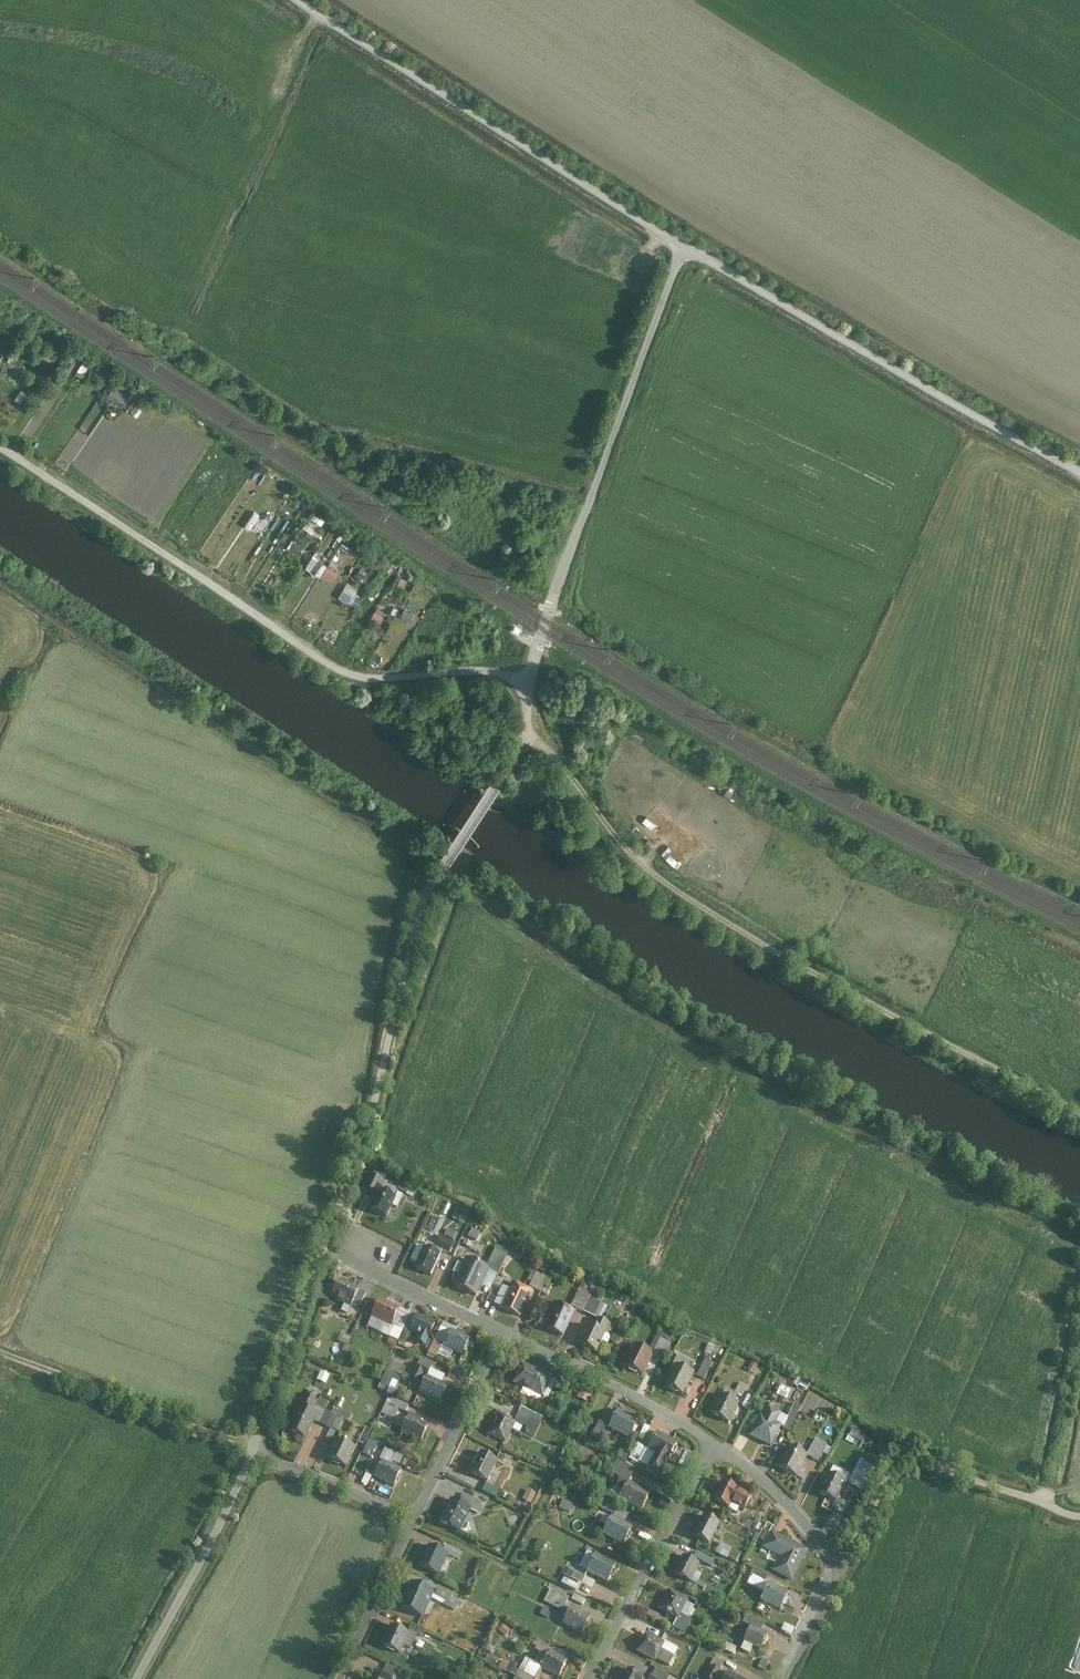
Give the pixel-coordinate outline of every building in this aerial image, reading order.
[(24,402),(29,391),(22,388),(17,399),(24,402)] [(302,554),(305,544),(295,541),(292,551),(302,554)] [(345,541),(342,546),(350,551),(353,547),(345,541)] [(400,584),(413,588),(417,577),(404,573),(400,584)] [(372,617),(381,623),(388,613),(379,607),(372,617)] [(647,748),(653,740),(641,732),(635,740),(647,748)] [(372,1173),(366,1187),(375,1191),(381,1177),(372,1173)] [(381,1185),(370,1209),(387,1216),(398,1193),(381,1185)] [(467,1198),(465,1203),(475,1207),(477,1202),(467,1198)] [(455,1218),(469,1222),(474,1206),(460,1202),(455,1218)] [(473,1230),(470,1238),(478,1241),(482,1234),(473,1230)] [(439,1235),(434,1244),(451,1253),(456,1243),(439,1235)] [(475,1244),(468,1241),(466,1247),(473,1250),(475,1244)] [(509,1251),(497,1245),(487,1267),(489,1268),(499,1272),(509,1251)] [(423,1247),(414,1264),(431,1272),(440,1255),(423,1247)] [(467,1258),(454,1284),(477,1295),(489,1268),(487,1267),(467,1258)] [(542,1263),(538,1270),(547,1274),(550,1266),(542,1263)] [(547,1277),(536,1273),(530,1286),(540,1291),(547,1277)] [(513,1281),(501,1307),(521,1316),(533,1290),(513,1281)] [(325,1283),(318,1298),(326,1302),(333,1287),(325,1283)] [(338,1283),(331,1299),(350,1307),(353,1302),(357,1291),(338,1283)] [(592,1294),(579,1288),(571,1306),(584,1312),(590,1299),(592,1294)] [(365,1294),(357,1291),(353,1302),(360,1305),(365,1294)] [(590,1299),(584,1312),(594,1317),(601,1304),(590,1299)] [(398,1309),(380,1302),(372,1320),(390,1328),(392,1325),(398,1309)] [(550,1317),(545,1329),(565,1338),(576,1313),(553,1303),(547,1316),(550,1317)] [(410,1315),(398,1309),(392,1325),(404,1330),(410,1315)] [(437,1322),(417,1313),(409,1331),(420,1336),(417,1343),(426,1347),(437,1322)] [(586,1325),(578,1345),(596,1352),(604,1334),(608,1336),(612,1327),(597,1320),(593,1328),(586,1325)] [(463,1358),(471,1340),(443,1327),(431,1354),(439,1357),(443,1349),(463,1358)] [(648,1351),(653,1353),(664,1358),(671,1343),(655,1336),(648,1351)] [(653,1353),(648,1351),(634,1344),(625,1366),(643,1374),(653,1353)] [(720,1349),(716,1356),(723,1360),(726,1352),(720,1349)] [(423,1373),(427,1375),(433,1362),(420,1357),(411,1377),(420,1381),(423,1373)] [(717,1365),(706,1360),(698,1377),(708,1382),(717,1365)] [(759,1367),(751,1363),(747,1371),(755,1375),(759,1367)] [(553,1378),(522,1364),(513,1384),(525,1389),(523,1394),(542,1403),(553,1378)] [(677,1366),(667,1386),(684,1394),(693,1373),(677,1366)] [(322,1372),(318,1381),(327,1385),(330,1376),(322,1372)] [(387,1372),(381,1386),(393,1391),(399,1377),(387,1372)] [(425,1376),(418,1392),(441,1401),(447,1385),(425,1376)] [(809,1387),(801,1383),(797,1393),(805,1396),(809,1387)] [(746,1388),(739,1384),(734,1393),(742,1397),(746,1388)] [(782,1385),(777,1396),(787,1400),(792,1390),(782,1385)] [(594,1392),(583,1387),(577,1400),(588,1405),(594,1392)] [(309,1395),(305,1403),(313,1407),(317,1399),(309,1395)] [(721,1395),(711,1413),(729,1422),(738,1404),(721,1395)] [(753,1398),(747,1395),(741,1407),(747,1410),(753,1398)] [(409,1407),(389,1398),(381,1415),(401,1424),(409,1407)] [(802,1407),(794,1403),(784,1426),(791,1429),(802,1407)] [(299,1407),(288,1430),(305,1438),(316,1415),(299,1407)] [(515,1423),(513,1427),(533,1436),(541,1417),(521,1408),(515,1423)] [(760,1415),(751,1436),(771,1445),(780,1426),(774,1424),(779,1413),(769,1408),(765,1417),(760,1415)] [(325,1410),(320,1423),(338,1431),(344,1419),(348,1421),(351,1415),(340,1410),(339,1411),(333,1409),(331,1413),(325,1410)] [(618,1411),(609,1429),(629,1439),(639,1421),(618,1411)] [(513,1427),(515,1423),(497,1415),(488,1434),(506,1442),(513,1427)] [(408,1418),(401,1434),(420,1443),(428,1427),(408,1418)] [(598,1423),(591,1437),(599,1441),(607,1427),(598,1423)] [(365,1428),(358,1443),(364,1445),(371,1431),(365,1428)] [(680,1442),(657,1431),(648,1448),(656,1452),(650,1466),(665,1473),(680,1442)] [(345,1470),(354,1448),(337,1440),(327,1462),(345,1470)] [(827,1447),(815,1440),(807,1455),(819,1461),(827,1447)] [(368,1442),(364,1453),(372,1457),(377,1446),(368,1442)] [(646,1448),(637,1443),(629,1459),(638,1464),(646,1448)] [(788,1446),(777,1467),(795,1477),(806,1456),(788,1446)] [(500,1462),(482,1453),(471,1475),(490,1484),(500,1462)] [(875,1469),(860,1461),(848,1483),(863,1491),(875,1469)] [(402,1471),(383,1462),(375,1480),(394,1488),(402,1471)] [(628,1484),(629,1482),(634,1471),(617,1462),(610,1475),(628,1484)] [(372,1463),(364,1482),(371,1486),(379,1466),(372,1463)] [(829,1475),(820,1494),(837,1502),(846,1483),(829,1475)] [(629,1482),(628,1484),(620,1499),(641,1510),(650,1492),(629,1482)] [(722,1483),(713,1501),(728,1508),(730,1505),(743,1511),(750,1496),(722,1483)] [(501,1490),(486,1484),(483,1492),(497,1498),(501,1490)] [(536,1494),(528,1491),(524,1500),(532,1504),(536,1494)] [(483,1503),(463,1494),(458,1503),(472,1509),(479,1513),(483,1503)] [(451,1500),(440,1523),(461,1532),(472,1509),(458,1503),(451,1500)] [(563,1501),(559,1510),(568,1515),(573,1506),(563,1501)] [(613,1518),(624,1524),(629,1515),(617,1509),(613,1518)] [(612,1517),(603,1535),(624,1545),(633,1528),(624,1524),(613,1518),(612,1517)] [(710,1544),(720,1525),(703,1517),(694,1536),(710,1544)] [(806,1549),(770,1532),(762,1548),(780,1557),(773,1571),(791,1580),(806,1549)] [(727,1558),(731,1550),(732,1549),(721,1543),(716,1554),(726,1559),(727,1558)] [(461,1553),(445,1545),(442,1552),(448,1555),(458,1559),(461,1553)] [(428,1546),(418,1567),(438,1576),(448,1555),(442,1552),(428,1546)] [(740,1555),(731,1550),(727,1558),(736,1563),(740,1555)] [(709,1559),(696,1552),(693,1558),(707,1564),(709,1559)] [(595,1554),(586,1571),(608,1582),(617,1565),(595,1554)] [(700,1564),(682,1555),(672,1574),(690,1584),(700,1564)] [(585,1578),(565,1568),(561,1574),(565,1576),(562,1583),(561,1584),(578,1593),(578,1591),(585,1578)] [(765,1583),(768,1576),(754,1570),(747,1584),(764,1593),(767,1587),(768,1585),(765,1583)] [(588,1577),(585,1584),(595,1588),(597,1581),(588,1577)] [(433,1593),(411,1583),(399,1609),(421,1618),(433,1593)] [(781,1611),(788,1597),(767,1587),(764,1593),(760,1601),(781,1611)] [(459,1600),(439,1590),(433,1600),(454,1611),(459,1600)] [(551,1590),(544,1603),(562,1612),(569,1599),(551,1590)] [(668,1591),(658,1610),(677,1619),(680,1615),(687,1601),(668,1591)] [(570,1609),(563,1623),(583,1632),(590,1618),(570,1609)] [(691,1620),(680,1615),(677,1619),(673,1627),(685,1633),(691,1620)] [(751,1626),(759,1630),(763,1623),(748,1616),(745,1623),(751,1626)] [(724,1619),(719,1623),(725,1629),(730,1625),(724,1619)] [(424,1629),(414,1624),(410,1632),(421,1637),(424,1629)] [(416,1637),(391,1626),(381,1646),(398,1654),(402,1645),(411,1649),(416,1637)] [(505,1626),(499,1631),(504,1636),(510,1632),(505,1626)] [(759,1630),(751,1626),(743,1642),(760,1650),(768,1634),(759,1630)] [(645,1635),(637,1652),(656,1661),(664,1644),(645,1635)] [(696,1646),(677,1636),(670,1650),(689,1659),(696,1646)] [(735,1646),(726,1642),(724,1647),(733,1651),(735,1646)] [(538,1645),(535,1651),(543,1654),(546,1649),(538,1645)] [(566,1661),(551,1653),(542,1669),(558,1677),(566,1661)] [(768,1661),(761,1658),(758,1668),(765,1670),(768,1661)] [(705,1678),(708,1678),(715,1678),(723,1663),(714,1659),(705,1678)] [(526,1660),(521,1671),(534,1678),(540,1668),(526,1660)] [(507,1672),(510,1665),(502,1661),(499,1668),(507,1672)] [(510,1665),(507,1672),(514,1676),(519,1667),(511,1663),(510,1665)] [(388,1665),(381,1678),(383,1678),(394,1678),(398,1670),(388,1665)] [(623,1678),(647,1678),(638,1674),(628,1669),(623,1678)] [(655,1669),(652,1676),(659,1678),(675,1678),(655,1669)]
